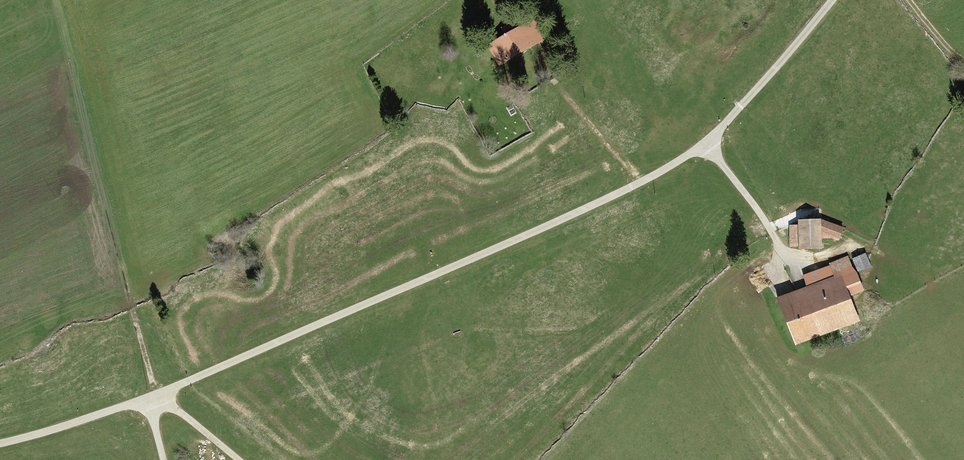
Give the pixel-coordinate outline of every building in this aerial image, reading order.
[(531,24),(495,42),(505,60),(541,42),(531,24)] [(799,220),(799,246),(820,246),(820,220),(799,220)] [(863,254),(852,259),(858,272),(869,267),(863,254)] [(846,259),(830,264),(835,278),(851,272),(846,259)] [(838,277),(778,298),(794,343),(853,322),(838,277)]
